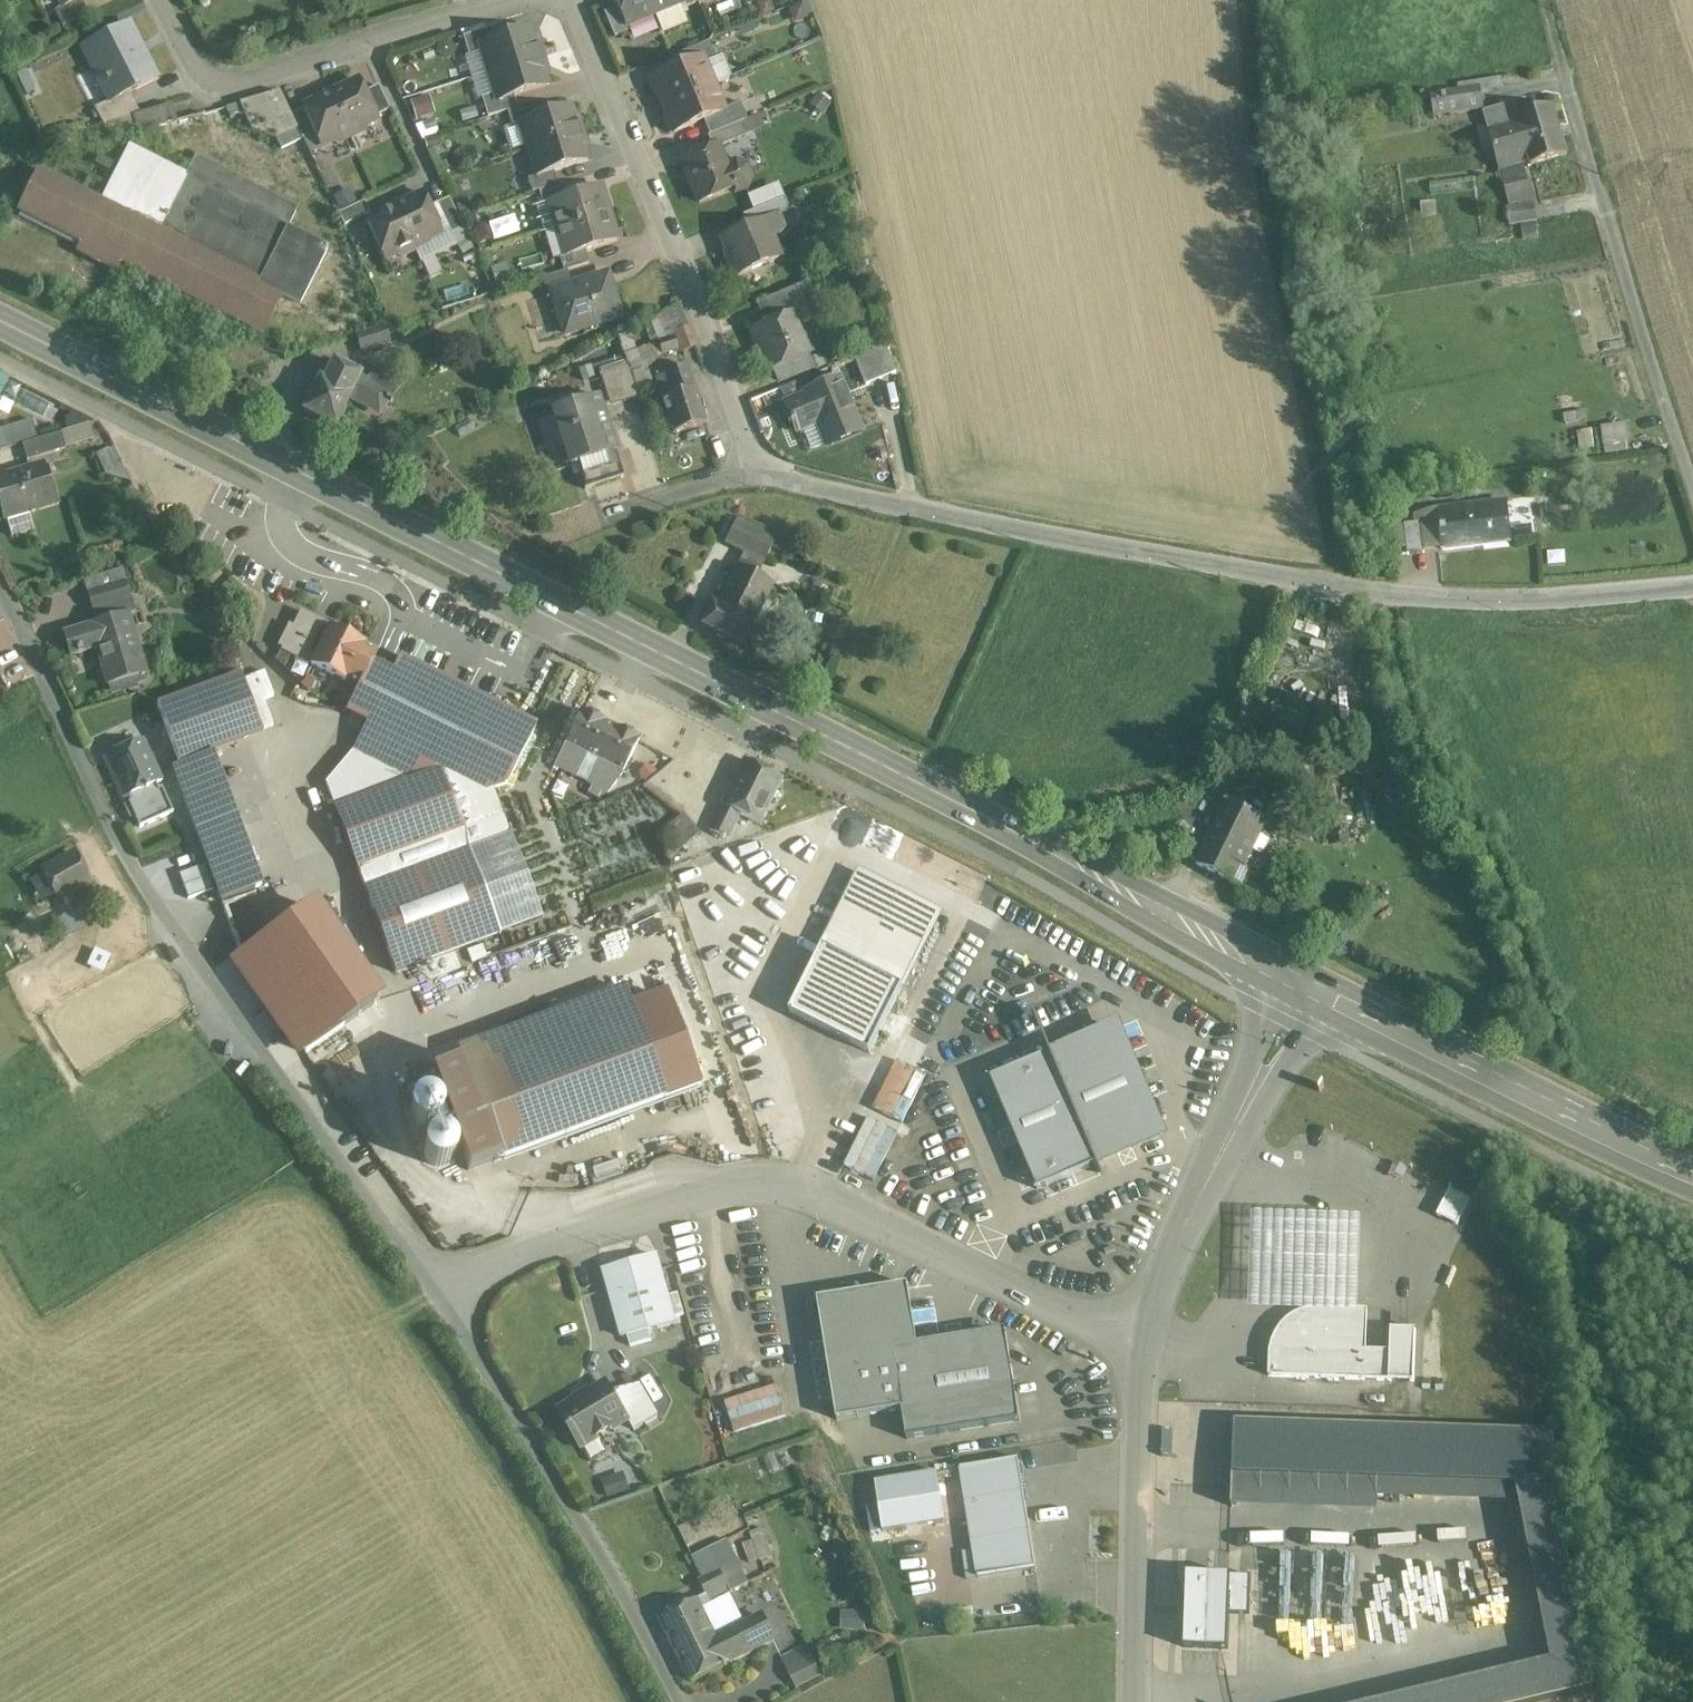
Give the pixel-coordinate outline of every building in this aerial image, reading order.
[(65,7),(64,6),(54,11),(62,27),(88,13),(81,0),(78,0),(65,7)] [(616,8),(625,28),(654,16),(647,0),(613,0),(616,8)] [(654,16),(682,4),(683,4),(681,0),(647,0),(654,16)] [(696,0),(681,0),(683,4),(682,4),(684,8),(697,3),(696,0)] [(616,8),(604,13),(614,37),(627,32),(625,28),(616,8)] [(129,24),(84,47),(95,68),(97,66),(113,98),(114,99),(129,92),(156,78),(129,24)] [(493,28),(463,38),(469,57),(482,53),(480,46),(497,41),(493,28)] [(497,41),(480,46),(482,53),(488,74),(544,57),(542,51),(535,45),(531,30),(497,41)] [(713,40),(675,56),(680,68),(701,59),(704,65),(720,58),(713,40)] [(544,57),(488,74),(495,95),(497,102),(514,96),(548,86),(543,71),(546,63),(544,57)] [(680,68),(652,79),(649,83),(653,93),(657,93),(663,106),(712,86),(704,65),(701,59),(680,68)] [(359,81),(330,94),(351,138),(365,132),(367,126),(378,121),(376,117),(364,93),(359,81)] [(378,86),(364,93),(376,117),(390,110),(378,86)] [(712,86),(663,106),(668,119),(665,123),(670,133),(674,133),(703,121),(723,112),(722,110),(712,86)] [(280,91),(227,107),(230,115),(245,114),(252,130),(277,138),(282,149),(303,139),(291,115),(280,91)] [(1430,98),(1430,103),(1432,116),(1483,109),(1481,91),(1430,97),(1430,98)] [(129,92),(114,99),(113,98),(94,108),(103,125),(133,116),(141,114),(129,92)] [(417,118),(436,112),(430,93),(411,99),(417,118)] [(330,94),(302,107),(303,109),(315,133),(321,147),(332,143),(338,145),(351,138),(330,94)] [(495,95),(482,99),(488,118),(507,112),(518,109),(514,96),(497,102),(495,95)] [(739,103),(722,110),(723,112),(703,121),(709,136),(730,127),(744,121),(746,120),(739,103)] [(141,114),(133,116),(138,131),(138,132),(177,123),(172,105),(141,114)] [(518,109),(507,112),(511,126),(520,124),(519,123),(536,117),(533,105),(518,109)] [(1484,113),(1490,134),(1494,150),(1495,151),(1559,132),(1551,109),(1518,118),(1513,105),(1484,113)] [(536,117),(519,123),(520,124),(528,150),(583,133),(581,127),(575,121),(571,107),(536,117)] [(315,133),(303,109),(291,115),(303,139),(315,133)] [(133,116),(104,125),(111,137),(118,135),(120,135),(120,134),(138,131),(133,116)] [(744,121),(730,127),(709,136),(707,136),(712,149),(716,147),(717,148),(749,134),(744,121)] [(503,130),(510,151),(522,147),(515,126),(503,130)] [(1567,156),(1560,136),(1558,132),(1495,151),(1510,206),(1533,199),(1523,164),(1530,162),(1532,167),(1567,156)] [(583,133),(528,150),(536,177),(537,178),(553,173),(588,162),(583,148),(585,139),(583,133)] [(734,193),(740,191),(746,188),(751,178),(746,167),(736,162),(725,167),(716,147),(682,162),(699,203),(732,189),(734,193)] [(188,178),(128,148),(101,203),(160,234),(188,178)] [(196,161),(188,178),(160,234),(261,283),(288,229),(297,211),(196,161)] [(101,203),(41,173),(21,213),(81,243),(101,203)] [(553,173),(537,178),(536,177),(528,180),(532,194),(538,192),(557,186),(553,173)] [(777,183),(747,194),(753,209),(783,197),(777,183)] [(557,186),(538,192),(543,205),(549,203),(549,202),(568,197),(564,184),(557,186)] [(568,197),(549,202),(549,203),(557,230),(604,216),(601,204),(605,203),(600,187),(568,197)] [(422,194),(394,207),(415,252),(429,245),(431,239),(441,234),(422,194)] [(449,198),(436,205),(450,235),(462,229),(463,228),(449,198)] [(784,199),(747,214),(752,226),(779,215),(780,216),(790,212),(784,199)] [(364,202),(338,214),(344,226),(356,221),(370,214),(364,202)] [(160,234),(101,203),(81,243),(240,323),(261,283),(160,234)] [(1508,210),(1509,217),(1509,218),(1511,226),(1538,222),(1536,206),(1508,210)] [(394,207),(366,221),(385,261),(395,256),(401,258),(415,252),(394,207)] [(752,226),(722,239),(737,276),(779,258),(772,240),(779,237),(785,229),(780,216),(779,215),(752,226)] [(604,216),(557,230),(565,257),(566,258),(585,252),(617,242),(612,226),(608,227),(604,216)] [(356,221),(344,226),(352,244),(364,238),(356,221)] [(328,249),(288,229),(261,283),(240,323),(260,333),(280,295),(300,305),(328,249)] [(462,229),(450,235),(456,246),(458,245),(464,254),(472,249),(462,229)] [(585,252),(566,258),(565,257),(559,259),(563,272),(567,271),(589,264),(585,252)] [(563,272),(541,279),(546,295),(553,293),(552,292),(571,286),(567,271),(563,272)] [(571,286),(552,292),(553,293),(565,334),(620,318),(607,275),(571,286)] [(807,283),(794,288),(799,301),(812,295),(807,283)] [(794,288),(782,293),(787,306),(799,301),(794,288)] [(790,314),(754,329),(771,371),(779,368),(807,356),(790,314)] [(386,327),(356,336),(360,351),(390,342),(386,327)] [(674,338),(658,343),(662,355),(678,350),(674,338)] [(884,345),(854,358),(866,386),(895,373),(884,345)] [(333,362),(323,382),(319,380),(303,412),(335,428),(351,397),(351,396),(347,394),(357,374),(333,362)] [(626,363),(598,372),(608,403),(636,395),(626,363)] [(402,385),(378,365),(366,379),(366,380),(390,400),(402,385)] [(686,366),(665,372),(672,397),(662,400),(672,434),(704,424),(694,390),(693,391),(686,366)] [(771,371),(755,377),(761,391),(785,381),(779,368),(771,371)] [(366,379),(361,375),(360,376),(357,374),(347,394),(351,396),(351,397),(372,409),(382,398),(390,405),(392,402),(390,400),(366,380),(366,379)] [(839,379),(805,394),(805,396),(785,404),(791,419),(789,420),(790,423),(792,422),(795,429),(816,421),(826,446),(860,432),(839,379)] [(598,396),(552,411),(573,476),(579,474),(618,461),(598,396)] [(1602,425),(1603,450),(1626,449),(1624,424),(1602,425)] [(60,433),(22,445),(27,461),(65,450),(60,433)] [(116,446),(98,450),(101,462),(119,457),(116,446)] [(618,461),(579,474),(585,490),(624,478),(618,461)] [(0,479),(0,505),(4,519),(55,503),(44,466),(0,479)] [(1507,503),(1476,507),(1439,512),(1444,550),(1484,545),(1483,538),(1485,538),(1506,535),(1507,542),(1512,541),(1507,503)] [(775,539),(736,518),(723,541),(763,562),(775,539)] [(1407,555),(1408,555),(1425,553),(1421,523),(1404,525),(1407,555)] [(737,564),(714,609),(710,607),(699,626),(741,649),(752,629),(751,629),(774,584),(737,564)] [(122,571),(84,583),(96,624),(107,621),(103,608),(131,599),(122,571)] [(131,599),(103,608),(107,621),(130,614),(131,616),(136,615),(131,599)] [(347,680),(359,687),(377,650),(365,644),(365,643),(330,625),(315,655),(310,653),(322,621),(301,610),(290,631),(286,629),(278,646),(282,648),(281,650),(311,665),(311,664),(347,682),(347,680)] [(96,624),(63,634),(71,660),(99,651),(109,686),(148,674),(131,616),(130,614),(107,621),(96,624)] [(397,664),(353,749),(325,783),(356,869),(395,974),(541,922),(492,791),(506,786),(534,732),(397,664)] [(241,674),(157,705),(179,766),(204,757),(200,744),(246,727),(254,710),(241,674)] [(639,741),(585,714),(568,748),(587,757),(599,763),(622,775),(639,741)] [(142,741),(104,758),(123,800),(161,783),(142,741)] [(568,748),(559,766),(577,775),(587,757),(568,748)] [(254,891),(204,757),(179,766),(171,769),(221,903),(254,891)] [(782,779),(745,761),(709,835),(718,839),(717,841),(720,842),(721,840),(726,843),(739,816),(759,826),(782,779)] [(622,775),(599,763),(590,781),(607,790),(622,775)] [(1267,822),(1227,803),(1197,866),(1237,885),(1267,822)] [(684,815),(663,832),(678,851),(699,835),(684,815)] [(75,856),(43,873),(57,899),(89,881),(75,856)] [(924,907),(876,882),(852,890),(823,948),(903,988),(932,931),(924,907)] [(903,988),(823,948),(790,1014),(870,1054),(903,988)] [(632,1013),(467,1074),(499,1161),(506,1158),(629,1113),(666,1099),(634,1013),(633,1013),(632,1013)] [(281,1016),(262,1027),(306,1100),(325,1089),(281,1016)] [(1116,1029),(1052,1056),(1097,1163),(1161,1136),(1141,1088),(1147,1085),(1143,1074),(1136,1077),(1116,1029)] [(1051,1054),(990,1080),(1037,1190),(1098,1165),(1097,1163),(1052,1056),(1051,1054)] [(1457,1227),(1459,1223),(1459,1222),(1470,1201),(1450,1191),(1437,1217),(1457,1227)] [(1367,1216),(1257,1212),(1254,1308),(1363,1311),(1367,1216)] [(657,1257),(604,1272),(622,1338),(675,1323),(657,1257)] [(818,1300),(826,1352),(826,1353),(827,1359),(828,1359),(917,1345),(908,1286),(818,1300)] [(679,1292),(670,1294),(676,1322),(685,1320),(679,1292)] [(1366,1352),(1367,1335),(1367,1312),(1315,1310),(1307,1312),(1299,1314),(1290,1320),(1284,1325),(1279,1331),(1274,1339),(1271,1346),(1270,1352),(1269,1377),(1389,1381),(1390,1353),(1366,1352)] [(1389,1381),(1412,1382),(1413,1382),(1415,1331),(1392,1330),(1391,1330),(1389,1381)] [(1005,1331),(924,1344),(923,1344),(892,1349),(907,1440),(1020,1421),(1005,1331)] [(902,1410),(899,1392),(899,1391),(892,1349),(827,1360),(837,1420),(902,1410)] [(607,1385),(590,1395),(588,1391),(575,1399),(577,1403),(561,1413),(581,1447),(627,1420),(607,1385)] [(1235,1423),(1232,1508),(1377,1513),(1378,1499),(1521,1504),(1552,1663),(1390,1701),(1541,1701),(1593,1690),(1553,1488),(1555,1435),(1235,1423)] [(1035,1569),(1033,1555),(1033,1554),(1018,1461),(961,1470),(978,1578),(1035,1569)] [(611,1498),(632,1488),(624,1471),(603,1481),(611,1498)] [(922,1526),(942,1523),(948,1522),(946,1513),(920,1517),(922,1526)] [(692,1523),(679,1529),(686,1544),(699,1538),(692,1523)] [(763,1530),(752,1535),(754,1541),(762,1560),(773,1555),(763,1530)] [(730,1540),(692,1556),(706,1581),(721,1573),(725,1571),(722,1565),(734,1559),(737,1566),(740,1565),(730,1540)] [(754,1541),(742,1545),(750,1565),(762,1560),(754,1541)] [(734,1559),(722,1565),(725,1571),(721,1573),(729,1588),(720,1592),(723,1597),(727,1595),(747,1585),(737,1566),(734,1559)] [(706,1581),(700,1584),(707,1597),(707,1598),(720,1592),(729,1588),(721,1573),(706,1581)] [(1251,1577),(1187,1575),(1184,1649),(1228,1650),(1230,1615),(1250,1615),(1251,1577)] [(720,1592),(707,1598),(712,1607),(725,1601),(723,1597),(720,1592)] [(725,1601),(712,1607),(707,1598),(707,1597),(699,1601),(717,1639),(743,1626),(727,1595),(723,1597),(725,1601)] [(717,1639),(699,1601),(659,1621),(690,1683),(772,1643),(760,1618),(743,1626),(717,1639)] [(808,1648),(782,1660),(795,1689),(821,1676),(808,1648)]
